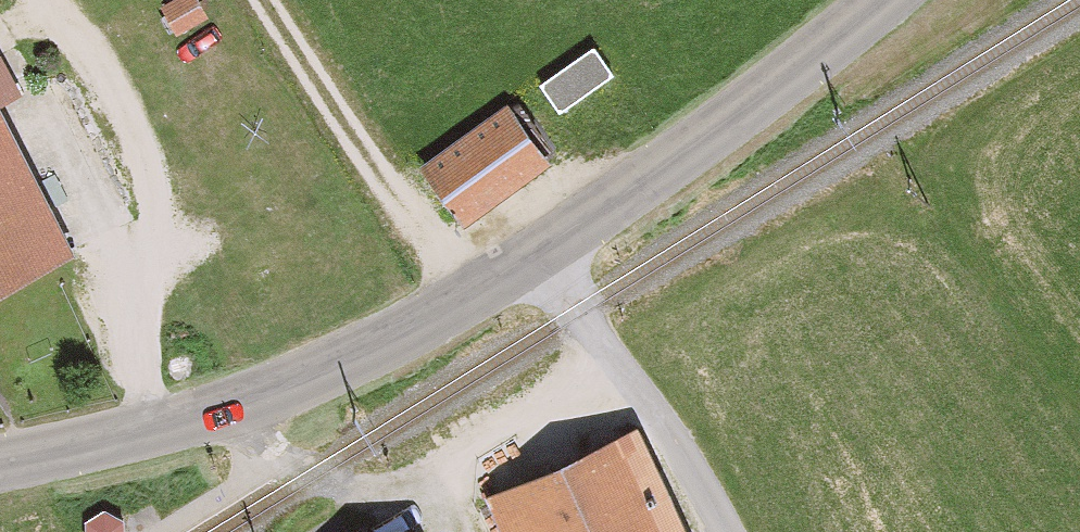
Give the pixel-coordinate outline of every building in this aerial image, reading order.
[(601,37),(546,73),(564,101),(619,64),(601,37)] [(5,93),(26,83),(7,42),(0,45),(0,286),(78,251),(5,93)] [(517,92),(420,153),(462,219),(559,157),(517,92)] [(646,416),(491,474),(512,531),(689,531),(646,416)] [(85,523),(86,531),(124,531),(124,521),(104,512),(85,523)] [(378,531),(424,531),(416,516),(378,531)]
